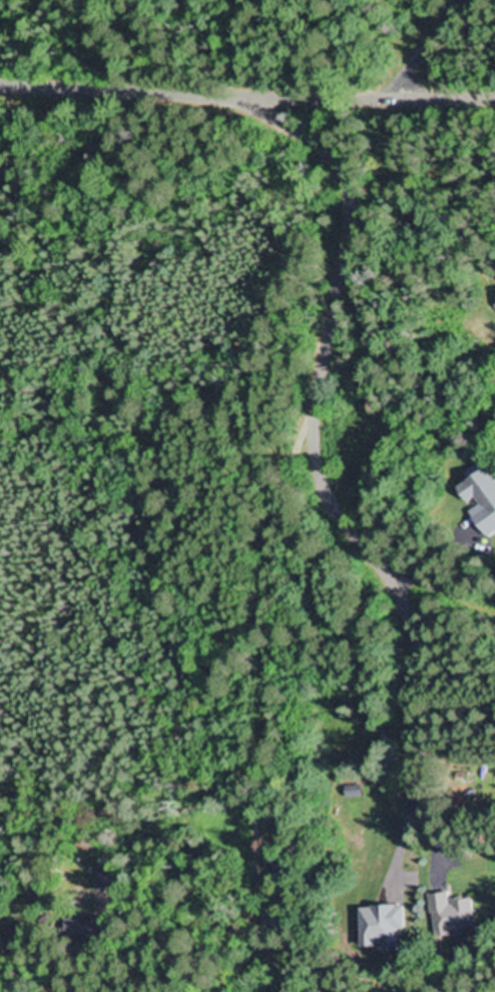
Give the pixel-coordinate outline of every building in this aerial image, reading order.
[(481,469),(453,490),(465,506),(471,501),(476,507),(465,515),(484,540),(494,532),(494,488),(481,469)] [(100,874),(100,887),(111,887),(111,874),(100,874)] [(427,897),(431,938),(473,934),(469,900),(448,902),(447,895),(427,897)] [(69,918),(69,939),(105,939),(105,918),(69,918)]
